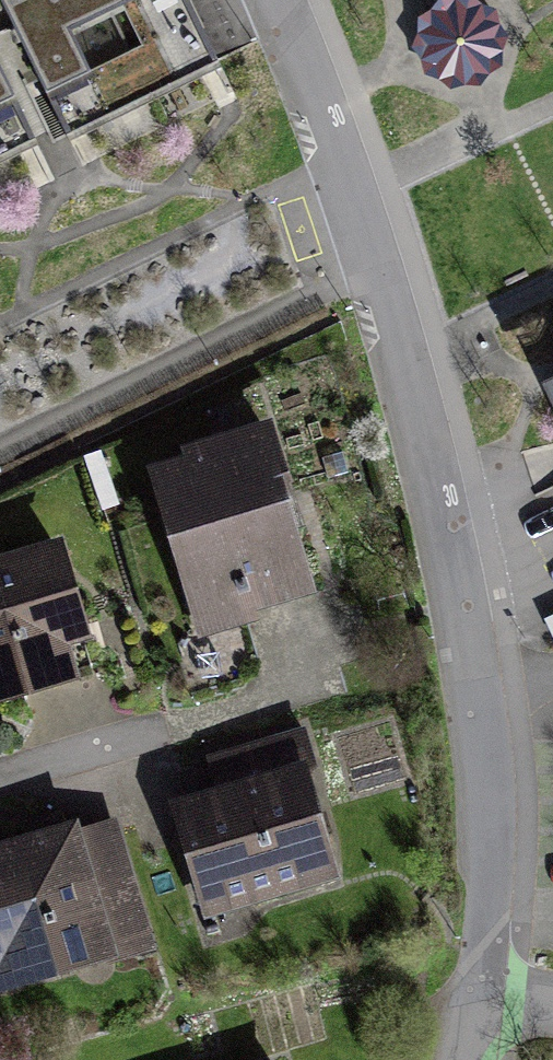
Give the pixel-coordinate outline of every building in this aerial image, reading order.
[(10,25),(48,97),(75,83),(129,55),(156,40),(135,0),(0,0),(0,6),(10,25)] [(468,15),(439,8),(433,36),(416,57),(441,69),(459,94),(475,71),(505,62),(492,37),(495,10),(468,15)] [(17,117),(0,85),(0,126),(17,117)] [(543,379),(552,399),(552,375),(543,379)] [(272,429),(152,463),(200,629),(320,595),(272,429)] [(0,557),(0,703),(80,681),(69,642),(92,636),(77,584),(64,539),(0,557)] [(193,789),(171,795),(206,916),(341,877),(297,727),(207,753),(215,783),(193,789)] [(0,844),(0,988),(155,949),(121,814),(75,826),(0,844)]
